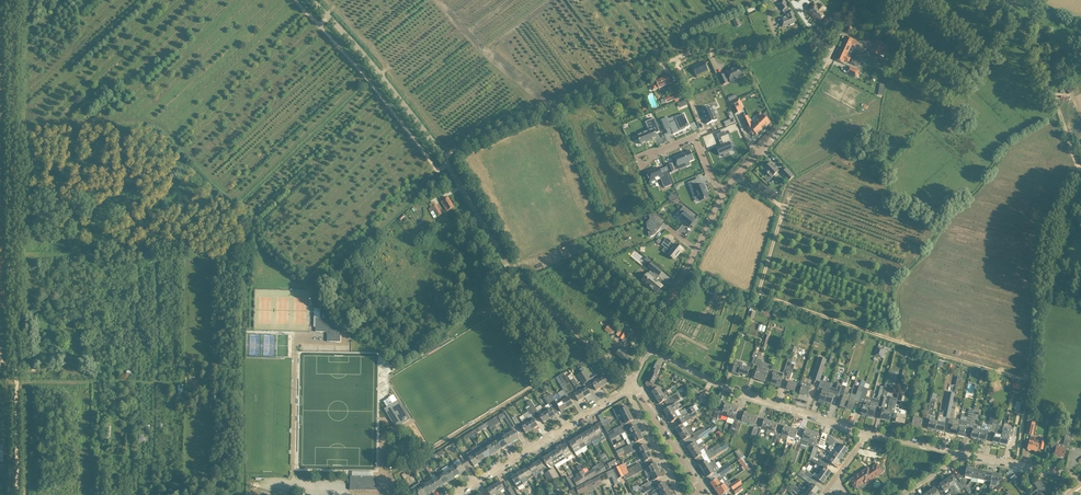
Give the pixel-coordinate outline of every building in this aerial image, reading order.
[(784,0),(782,0),(777,4),(782,11),(784,9),(787,7),(789,6),(784,0)] [(814,3),(812,5),(808,10),(810,12),(820,22),(827,15),(823,12),(827,8),(821,3),(818,6),(814,3)] [(788,18),(779,21),(780,22),(782,27),(789,24),(790,25),(794,23),(794,22),(796,21),(792,10),(790,11),(787,7),(784,9),(786,12),(788,18)] [(742,25),(739,19),(733,21),(736,27),(742,25)] [(846,36),(838,52),(846,56),(851,45),(855,46),(857,41),(851,38),(846,36)] [(876,40),(870,52),(883,58),(889,46),(885,44),(886,41),(881,38),(879,41),(876,40)] [(835,60),(843,63),(845,61),(848,62),(850,58),(846,56),(838,52),(835,60)] [(861,63),(853,59),(851,64),(859,67),(861,63)] [(704,61),(693,66),(697,75),(708,70),(704,61)] [(724,74),(719,76),(723,85),(728,83),(727,80),(729,79),(730,82),(744,75),(740,65),(726,72),(727,73),(724,74)] [(859,71),(850,67),(847,73),(856,78),(859,71)] [(658,88),(659,88),(671,83),(668,75),(655,80),(657,84),(656,84),(651,86),(653,90),(658,88)] [(673,101),(682,97),(676,84),(672,86),(675,93),(670,95),(670,96),(664,98),(666,103),(672,100),(673,101)] [(747,93),(754,90),(751,84),(744,87),(747,93)] [(739,99),(730,103),(735,114),(741,112),(740,110),(743,108),(739,99)] [(692,104),(695,110),(701,107),(698,101),(692,104)] [(712,107),(701,111),(707,124),(717,120),(712,107)] [(748,115),(742,118),(746,126),(747,126),(748,129),(747,129),(748,130),(749,131),(749,132),(751,134),(752,134),(755,132),(757,134),(765,125),(766,126),(770,122),(766,118),(767,117),(764,114),(764,115),(763,114),(760,111),(756,115),(759,118),(753,125),(750,119),(749,119),(748,115)] [(667,118),(661,120),(666,130),(670,128),(673,133),(673,134),(683,130),(683,129),(689,126),(684,114),(679,116),(674,118),(676,121),(669,124),(667,118)] [(649,131),(637,136),(641,144),(657,137),(655,133),(659,132),(657,127),(654,118),(645,122),(649,131)] [(734,118),(724,122),(725,126),(736,122),(734,118)] [(721,146),(716,147),(719,156),(723,154),(724,154),(724,152),(727,151),(728,152),(729,152),(733,150),(730,142),(731,142),(728,134),(726,135),(720,137),(723,145),(721,146)] [(681,154),(674,157),(678,166),(685,163),(686,166),(690,165),(689,161),(694,159),(690,150),(681,154)] [(719,171),(723,176),(735,165),(731,160),(719,171)] [(764,169),(767,172),(767,173),(768,175),(765,178),(768,181),(779,170),(774,165),(774,166),(770,162),(765,167),(765,166),(764,167),(765,168),(764,169)] [(651,170),(645,172),(650,182),(656,180),(655,178),(660,177),(664,188),(672,184),(667,171),(661,173),(660,170),(659,168),(654,170),(652,171),(651,170)] [(781,173),(789,181),(794,176),(787,168),(781,173)] [(695,169),(679,174),(681,180),(697,175),(695,169)] [(694,180),(689,182),(693,194),(697,192),(700,200),(704,199),(705,199),(708,197),(706,193),(707,192),(706,189),(705,189),(703,185),(702,185),(697,187),(694,180)] [(449,210),(454,207),(448,197),(443,200),(441,201),(447,211),(449,210)] [(442,214),(436,204),(428,208),(434,218),(442,214)] [(682,216),(679,219),(690,227),(691,226),(693,227),(697,219),(696,219),(696,220),(693,218),(692,217),(694,214),(695,215),(684,206),(683,206),(684,206),(681,209),(685,212),(682,215),(681,215),(682,216)] [(650,220),(647,224),(647,229),(651,232),(648,235),(651,237),(655,235),(661,228),(660,228),(659,227),(661,225),(657,221),(660,217),(655,213),(654,213),(648,215),(650,220)] [(664,242),(662,245),(669,251),(669,250),(670,251),(668,254),(674,260),(682,249),(676,244),(675,245),(674,244),(671,242),(668,246),(664,242)] [(651,262),(647,267),(654,272),(658,267),(651,262)] [(648,280),(645,283),(650,286),(649,287),(653,290),(653,289),(657,293),(663,286),(655,280),(657,277),(658,277),(650,271),(647,274),(651,276),(649,279),(648,278),(647,280),(648,280)] [(752,321),(754,313),(749,311),(746,319),(752,321)] [(333,319),(316,318),(316,331),(329,332),(329,335),(327,334),(327,341),(340,342),(341,335),(339,335),(339,328),(336,328),(336,325),(333,326),(333,319)] [(606,328),(605,330),(607,332),(609,330),(611,332),(613,330),(614,328),(609,324),(608,326),(606,328)] [(619,350),(615,354),(622,360),(627,354),(625,352),(627,350),(623,346),(621,349),(620,349),(621,348),(619,350)] [(627,354),(622,360),(628,365),(634,357),(633,356),(634,356),(637,350),(632,347),(629,353),(628,352),(627,354)] [(754,357),(752,363),(755,365),(757,358),(758,355),(759,354),(758,354),(759,351),(760,348),(758,347),(756,352),(755,352),(754,356),(754,357)] [(878,347),(875,355),(881,357),(884,349),(878,347)] [(819,357),(812,379),(819,381),(826,359),(819,357)] [(734,367),(732,372),(739,374),(739,373),(747,376),(749,368),(742,366),(743,362),(736,361),(737,359),(732,358),(730,366),(734,367)] [(768,373),(769,369),(762,367),(764,361),(763,360),(757,358),(755,365),(758,366),(757,370),(756,373),(754,378),(765,382),(767,376),(768,374),(768,373)] [(780,386),(781,381),(782,379),(783,376),(787,377),(792,362),(792,359),(788,358),(783,373),(778,372),(774,370),(772,375),(774,376),(771,384),(780,386)] [(661,367),(656,364),(655,364),(653,368),(655,369),(653,373),(651,372),(647,381),(653,384),(658,375),(657,375),(661,367)] [(583,367),(579,369),(582,373),(587,382),(590,380),(590,379),(585,370),(583,367)] [(597,375),(595,376),(598,379),(602,386),(608,383),(601,372),(597,375)] [(563,373),(559,375),(570,393),(573,390),(569,383),(563,373)] [(559,375),(556,378),(565,394),(560,397),(567,408),(573,404),(573,405),(573,404),(567,394),(570,393),(559,375)] [(590,380),(587,382),(589,386),(592,384),(593,386),(596,390),(602,386),(598,379),(595,376),(590,379),(590,380)] [(842,385),(839,394),(843,396),(842,399),(841,401),(840,406),(846,408),(851,394),(844,392),(847,384),(849,377),(845,376),(843,381),(843,382),(842,385)] [(794,391),(796,386),(797,384),(789,381),(788,383),(786,389),(794,391)] [(820,381),(818,388),(825,390),(824,393),(822,392),(819,402),(824,403),(825,401),(830,387),(831,385),(825,383),(820,381)] [(808,396),(812,385),(807,383),(806,387),(802,386),(800,393),(808,396)] [(1013,383),(1011,391),(1019,393),(1021,385),(1013,383)] [(580,390),(584,397),(590,393),(590,394),(591,394),(585,384),(582,386),(579,385),(577,386),(580,390)] [(184,385),(179,385),(179,391),(176,390),(175,408),(183,409),(184,385)] [(573,391),(574,393),(574,394),(578,401),(579,401),(584,397),(580,390),(577,386),(576,387),(575,390),(573,391)] [(656,398),(663,393),(659,387),(656,389),(654,386),(650,388),(652,392),(656,398)] [(856,395),(854,401),(856,401),(859,402),(864,387),(859,386),(856,395)] [(869,407),(867,415),(869,416),(869,417),(872,418),(872,416),(873,417),(875,411),(876,409),(873,408),(873,405),(880,407),(883,393),(884,387),(881,386),(879,392),(878,397),(877,397),(877,399),(872,398),(869,407)] [(883,393),(880,407),(884,408),(886,398),(889,387),(885,386),(884,387),(883,393)] [(830,387),(825,401),(831,403),(833,398),(834,396),(834,395),(838,396),(839,394),(835,393),(836,389),(833,388),(830,387)] [(864,387),(860,401),(864,402),(865,398),(869,389),(864,387)] [(666,391),(663,393),(656,398),(660,403),(659,404),(664,401),(666,400),(668,403),(671,401),(669,397),(670,396),(667,390),(666,391)] [(903,391),(900,390),(899,390),(897,398),(897,402),(896,403),(895,411),(894,413),(893,417),(893,419),(896,419),(896,422),(904,423),(905,418),(906,416),(905,416),(906,411),(903,410),(898,409),(899,406),(900,402),(901,402),(901,400),(902,400),(903,396),(902,396),(903,391)] [(671,401),(680,395),(678,392),(676,393),(670,396),(669,397),(671,401)] [(949,392),(944,417),(945,417),(949,418),(951,406),(954,393),(949,392)] [(851,394),(846,408),(852,410),(854,405),(855,403),(856,401),(854,401),(856,395),(851,393),(851,394)] [(929,406),(928,413),(932,414),(933,407),(934,407),(936,399),(937,394),(932,393),(931,399),(929,406)] [(548,405),(543,408),(549,419),(552,417),(553,418),(556,416),(555,415),(552,410),(555,408),(548,396),(547,395),(546,394),(543,396),(545,398),(544,398),(548,405)] [(548,396),(555,408),(558,406),(561,411),(567,408),(560,397),(555,400),(551,394),(550,395),(548,396)] [(393,395),(389,397),(389,398),(393,403),(397,401),(393,395)] [(664,410),(668,416),(678,409),(680,408),(676,403),(680,399),(681,400),(682,399),(680,395),(671,401),(673,404),(663,410),(664,410)] [(862,408),(861,413),(862,414),(862,415),(866,416),(866,415),(867,415),(869,407),(872,398),(869,397),(867,397),(865,405),(863,405),(862,408)] [(384,409),(396,428),(410,419),(398,400),(397,401),(393,403),(389,398),(383,401),(387,407),(384,409)] [(543,422),(549,419),(543,408),(537,411),(530,400),(527,402),(530,407),(534,414),(537,412),(543,423),(544,422),(543,422)] [(896,403),(897,402),(890,400),(888,406),(887,411),(883,410),(882,413),(881,418),(889,420),(890,416),(893,417),(894,413),(895,411),(896,403)] [(728,418),(732,405),(725,403),(724,408),(722,413),(721,416),(728,418)] [(627,407),(624,408),(622,405),(617,408),(614,409),(616,414),(620,412),(623,417),(630,413),(627,407)] [(739,407),(732,405),(728,418),(734,420),(735,415),(736,416),(737,413),(739,407)] [(678,409),(668,416),(671,422),(676,419),(678,422),(683,419),(694,412),(695,412),(692,407),(687,410),(688,412),(682,415),(680,413),(678,409)] [(506,410),(497,416),(500,421),(504,418),(509,415),(506,410)] [(694,412),(683,419),(685,422),(687,421),(687,422),(692,418),(696,415),(694,412)] [(921,427),(922,422),(922,420),(918,419),(918,416),(919,413),(915,412),(914,418),(913,418),(912,425),(921,427)] [(619,419),(620,422),(622,425),(621,426),(613,429),(613,430),(615,433),(622,429),(627,427),(626,424),(629,422),(634,420),(630,413),(623,417),(619,419)] [(742,421),(748,423),(751,415),(744,413),(742,418),(741,421),(742,421)] [(527,422),(525,418),(523,415),(520,417),(521,420),(521,421),(523,424),(521,426),(523,429),(526,433),(532,429),(527,422)] [(751,415),(748,423),(754,425),(755,425),(756,422),(758,417),(751,415)] [(492,419),(495,425),(500,422),(496,416),(492,419)] [(535,421),(533,418),(532,416),(531,417),(529,419),(527,417),(525,418),(527,422),(532,429),(537,426),(538,426),(535,421)] [(929,423),(928,428),(932,429),(932,430),(934,430),(935,430),(937,422),(934,421),(935,417),(930,416),(930,420),(929,423)] [(1070,426),(1071,420),(1056,416),(1054,422),(1070,426)] [(937,422),(935,430),(936,430),(936,431),(939,431),(943,432),(945,423),(946,418),(938,417),(937,422)] [(605,420),(601,421),(603,426),(604,427),(605,427),(608,425),(607,424),(608,424),(610,423),(608,418),(605,420)] [(488,426),(490,428),(495,425),(492,419),(486,423),(488,426)] [(767,434),(771,421),(764,419),(762,424),(761,427),(762,428),(761,430),(765,431),(764,433),(767,434)] [(950,433),(957,434),(960,420),(957,419),(956,422),(953,421),(950,433)] [(960,420),(957,434),(964,436),(964,435),(965,432),(968,433),(969,427),(965,426),(966,421),(963,420),(960,420)] [(1074,424),(1075,421),(1072,420),(1072,423),(1071,428),(1067,427),(1064,440),(1071,442),(1073,428),(1074,424)] [(103,434),(103,439),(106,440),(106,442),(108,442),(108,439),(108,438),(110,438),(111,426),(109,426),(109,422),(105,421),(104,435),(103,434)] [(771,421),(767,434),(770,435),(771,433),(774,434),(774,432),(775,432),(776,429),(778,424),(771,421)] [(1035,423),(1028,421),(1025,434),(1033,436),(1035,423)] [(980,430),(978,439),(986,441),(987,433),(991,434),(991,433),(992,429),(992,426),(988,425),(982,423),(981,426),(980,430)] [(992,429),(991,433),(995,433),(993,442),(999,443),(1003,426),(1003,425),(1002,431),(998,430),(1000,425),(998,425),(993,423),(992,426),(992,429)] [(688,425),(685,427),(683,424),(680,425),(680,426),(675,429),(676,429),(680,435),(690,427),(688,425)] [(713,431),(717,428),(715,424),(711,427),(706,431),(708,434),(713,431)] [(592,429),(598,439),(603,435),(601,432),(599,429),(600,429),(599,428),(597,425),(592,429)] [(972,432),(971,437),(978,439),(980,430),(981,426),(977,425),(974,425),(973,429),(972,432)] [(632,436),(640,432),(636,426),(631,428),(629,429),(629,430),(625,433),(628,438),(632,436)] [(781,437),(781,438),(787,440),(791,428),(784,426),(783,430),(782,431),(781,434),(782,434),(781,437)] [(1003,426),(999,443),(1000,443),(1007,445),(1009,436),(1009,435),(1011,435),(1013,428),(1003,426)] [(690,436),(690,435),(694,433),(690,427),(680,435),(683,440),(683,441),(690,436)] [(510,429),(507,431),(508,433),(513,441),(513,442),(517,440),(517,439),(519,437),(517,434),(516,433),(514,430),(513,430),(512,428),(511,429),(510,429)] [(693,434),(695,437),(706,430),(704,428),(700,430),(693,434)] [(755,437),(757,429),(753,428),(751,436),(750,435),(749,437),(753,439),(754,437),(755,437)] [(787,440),(786,442),(792,444),(793,441),(794,441),(796,435),(798,430),(791,428),(787,440)] [(586,432),(591,440),(591,441),(594,439),(595,440),(598,439),(592,429),(586,432)] [(760,432),(761,431),(757,429),(755,437),(752,445),(756,446),(758,438),(759,439),(760,432)] [(808,444),(812,431),(805,429),(803,434),(802,437),(803,438),(801,442),(802,442),(808,444)] [(817,439),(819,434),(812,431),(808,444),(811,445),(812,441),(816,442),(816,441),(817,439)] [(586,432),(580,436),(584,442),(585,444),(591,440),(586,432)] [(631,444),(635,442),(635,443),(643,439),(640,432),(632,436),(628,438),(631,444)] [(508,433),(503,437),(507,444),(508,445),(512,443),(511,442),(513,441),(508,433)] [(585,444),(584,442),(580,436),(574,439),(578,446),(581,449),(586,446),(585,444)] [(503,437),(497,440),(502,448),(502,449),(508,445),(507,444),(503,437)] [(1037,451),(1038,448),(1039,448),(1039,449),(1043,450),(1044,441),(1041,440),(1040,441),(1034,439),(1034,437),(1030,437),(1029,441),(1027,449),(1037,451)] [(496,438),(490,441),(491,444),(496,451),(497,452),(500,450),(500,449),(502,448),(497,440),(496,438)] [(578,446),(574,439),(569,442),(570,445),(571,446),(575,453),(581,449),(578,446)] [(835,440),(831,446),(832,447),(843,455),(847,449),(848,449),(835,440)] [(490,441),(484,445),(490,455),(491,456),(497,452),(496,451),(491,444),(490,441)] [(688,447),(691,453),(703,446),(705,444),(703,441),(698,444),(696,441),(694,443),(687,447),(688,447)] [(817,448),(820,442),(816,441),(816,442),(814,447),(813,448),(809,460),(811,461),(812,459),(815,456),(817,451),(817,448)] [(799,449),(801,444),(797,442),(794,450),(793,455),(797,457),(799,449)] [(1066,445),(1063,445),(1051,442),(1052,452),(1055,452),(1054,455),(1064,457),(1065,452),(1065,450),(1066,445)] [(483,443),(478,447),(478,448),(479,448),(480,450),(485,458),(485,459),(489,457),(489,456),(490,455),(484,445),(483,443)] [(566,444),(563,446),(562,444),(559,446),(560,448),(566,458),(572,455),(569,451),(568,448),(567,447),(566,444)] [(636,454),(637,457),(649,451),(646,444),(638,448),(640,452),(636,454)] [(695,459),(700,456),(701,456),(703,459),(720,447),(718,444),(706,452),(704,449),(704,448),(703,446),(691,453),(695,459)] [(557,450),(554,451),(561,462),(566,458),(560,448),(559,446),(555,448),(557,450)] [(709,459),(723,451),(720,447),(707,456),(703,459),(705,462),(699,465),(699,466),(700,466),(703,471),(716,463),(714,461),(711,463),(709,464),(707,461),(709,459)] [(839,460),(843,455),(832,447),(830,450),(834,453),(832,456),(839,460)] [(478,448),(473,451),(479,462),(480,463),(484,460),(483,459),(485,458),(480,450),(479,448),(478,448)] [(619,457),(625,454),(626,455),(633,451),(632,448),(618,455),(619,457)] [(469,457),(466,459),(466,460),(469,465),(472,463),(474,466),(478,464),(477,463),(479,462),(473,451),(472,450),(468,453),(466,454),(469,457)] [(561,462),(554,451),(548,455),(555,465),(561,462)] [(652,458),(649,451),(637,457),(639,460),(643,458),(645,462),(652,458)] [(817,451),(815,456),(823,462),(825,460),(826,459),(825,458),(819,454),(820,453),(817,451)] [(608,456),(607,457),(604,452),(600,455),(602,460),(605,463),(607,462),(606,462),(610,460),(608,456)] [(839,460),(832,456),(829,453),(825,458),(826,459),(825,460),(828,461),(831,463),(835,467),(835,466),(839,460)] [(551,467),(555,465),(548,455),(543,458),(544,461),(545,462),(547,465),(550,468),(551,467)] [(427,459),(431,464),(436,461),(432,456),(427,459)] [(748,462),(747,459),(745,456),(738,460),(745,469),(747,468),(751,465),(748,462)] [(822,465),(823,462),(815,456),(812,459),(821,465),(821,464),(822,465)] [(614,457),(610,460),(614,466),(620,463),(619,460),(616,461),(614,457)] [(460,462),(455,466),(460,474),(461,474),(464,472),(464,471),(466,470),(464,468),(468,466),(465,461),(464,460),(460,462)] [(540,460),(534,464),(538,470),(539,473),(545,469),(544,467),(542,464),(541,463),(540,460)] [(598,464),(602,472),(606,470),(602,462),(598,464)] [(454,463),(448,467),(454,477),(455,478),(459,476),(458,475),(460,474),(455,466),(454,463)] [(645,473),(646,476),(658,470),(655,463),(650,466),(647,467),(649,471),(645,473)] [(719,474),(729,467),(727,463),(719,468),(717,466),(716,463),(703,471),(707,477),(707,478),(711,475),(714,473),(717,471),(719,474)] [(528,467),(533,476),(539,473),(538,470),(534,464),(528,467)] [(596,466),(594,467),(598,475),(602,472),(598,464),(596,466)] [(800,471),(811,479),(813,476),(813,475),(807,471),(806,472),(805,470),(805,469),(806,469),(807,468),(809,465),(807,464),(802,469),(800,471)] [(827,469),(822,465),(821,464),(821,465),(819,468),(817,470),(820,473),(827,477),(831,472),(827,469)] [(877,464),(869,470),(869,471),(866,473),(865,470),(850,480),(856,488),(863,483),(864,485),(883,472),(877,464)] [(420,471),(419,469),(417,465),(411,469),(413,472),(414,475),(416,474),(420,472),(420,471)] [(620,465),(614,469),(616,475),(617,479),(624,476),(624,475),(620,465)] [(447,466),(442,469),(442,470),(444,472),(449,480),(449,481),(453,479),(452,478),(454,477),(448,467),(447,466)] [(528,480),(533,476),(528,467),(523,471),(528,480)] [(629,473),(624,475),(624,476),(626,479),(635,474),(643,470),(641,467),(634,471),(632,472),(629,473)] [(729,467),(719,474),(721,478),(732,470),(729,467)] [(963,470),(961,476),(967,477),(971,478),(973,468),(969,467),(969,468),(966,468),(966,471),(963,470)] [(553,468),(548,471),(554,480),(558,477),(553,468)] [(973,468),(971,478),(978,479),(980,469),(976,469),(975,470),(973,469),(973,468)] [(585,473),(589,479),(596,475),(593,469),(585,473)] [(614,469),(606,472),(608,478),(616,475),(614,469)] [(980,469),(978,479),(984,480),(986,471),(982,470),(982,471),(980,470),(980,469)] [(442,474),(438,476),(443,484),(444,485),(447,483),(447,482),(449,480),(444,472),(442,470),(440,471),(442,474)] [(589,480),(589,479),(585,473),(585,474),(583,470),(576,475),(577,477),(581,483),(588,479),(589,480)] [(658,470),(646,476),(648,479),(652,476),(654,480),(662,476),(658,470)] [(820,473),(817,470),(815,473),(818,475),(816,478),(818,480),(823,483),(827,477),(820,473)] [(529,481),(528,480),(523,471),(517,474),(523,484),(529,481)] [(548,471),(544,474),(549,482),(554,480),(548,471)] [(809,483),(811,479),(800,471),(798,475),(809,483)] [(986,471),(984,480),(990,482),(991,482),(992,472),(988,471),(988,472),(986,472),(986,471)] [(606,472),(599,476),(601,482),(609,479),(608,478),(606,472)] [(984,493),(985,494),(986,494),(991,491),(992,487),(995,487),(1000,484),(1000,483),(997,483),(998,479),(999,473),(995,472),(995,474),(993,473),(993,472),(992,472),(991,482),(990,482),(989,486),(989,489),(984,493)] [(436,477),(433,479),(438,487),(438,488),(442,486),(441,485),(443,484),(438,476),(437,473),(434,474),(436,477)] [(513,480),(513,481),(517,488),(523,484),(517,474),(511,478),(513,480)] [(1017,478),(1014,474),(1010,478),(1012,481),(1016,486),(1017,485),(1021,481),(1018,477),(1017,478)] [(350,476),(350,484),(350,490),(377,490),(377,484),(377,481),(373,481),(373,476),(350,476)] [(599,476),(591,480),(593,485),(597,483),(601,482),(599,476)] [(963,488),(958,481),(955,477),(953,479),(951,476),(945,480),(952,491),(955,489),(953,485),(955,483),(960,490),(963,488)] [(577,486),(581,483),(577,477),(573,479),(577,486)] [(717,479),(715,480),(711,483),(715,490),(721,485),(721,486),(724,484),(719,478),(717,479)] [(433,479),(427,483),(432,491),(433,492),(438,488),(438,487),(433,479)] [(570,479),(565,482),(568,486),(570,489),(575,486),(570,479)] [(731,484),(730,485),(732,488),(733,490),(742,484),(739,479),(731,484)] [(591,480),(584,483),(587,491),(594,488),(591,480)] [(949,493),(952,491),(945,480),(939,484),(944,491),(947,490),(948,491),(949,493)] [(1031,494),(1044,494),(1046,494),(1046,491),(1037,480),(1033,483),(1037,489),(1031,494)] [(420,484),(426,494),(427,494),(431,493),(430,492),(432,491),(427,483),(426,481),(420,484)] [(503,486),(500,482),(493,485),(499,494),(503,494),(502,494),(501,491),(504,489),(503,486)] [(643,489),(651,486),(649,482),(641,486),(639,487),(641,490),(640,491),(643,489)] [(668,489),(665,482),(660,484),(657,486),(652,488),(652,489),(653,491),(651,493),(652,494),(655,494),(656,494),(668,489)] [(410,488),(414,494),(419,494),(425,494),(426,494),(420,484),(419,483),(410,488)] [(584,484),(576,488),(579,494),(584,493),(587,492),(587,491),(584,483),(583,484),(584,484)] [(724,483),(724,484),(721,486),(721,485),(715,490),(719,494),(722,494),(724,493),(726,492),(729,490),(732,488),(730,485),(727,487),(724,483)] [(819,489),(815,486),(812,484),(809,487),(806,485),(804,487),(808,490),(814,494),(819,489)] [(493,485),(487,489),(490,494),(491,494),(494,494),(495,494),(496,494),(499,494),(493,485)] [(504,490),(508,494),(515,494),(509,485),(507,487),(508,488),(504,490)] [(740,485),(733,490),(736,494),(743,489),(740,485)] [(543,489),(547,494),(549,494),(552,493),(548,486),(543,489)] [(804,487),(801,491),(800,491),(796,487),(795,487),(793,490),(798,494),(800,494),(801,494),(803,494),(814,494),(808,490),(804,487)] [(928,492),(931,494),(940,494),(937,492),(936,490),(934,487),(934,488),(933,487),(930,489),(931,490),(928,492)]
